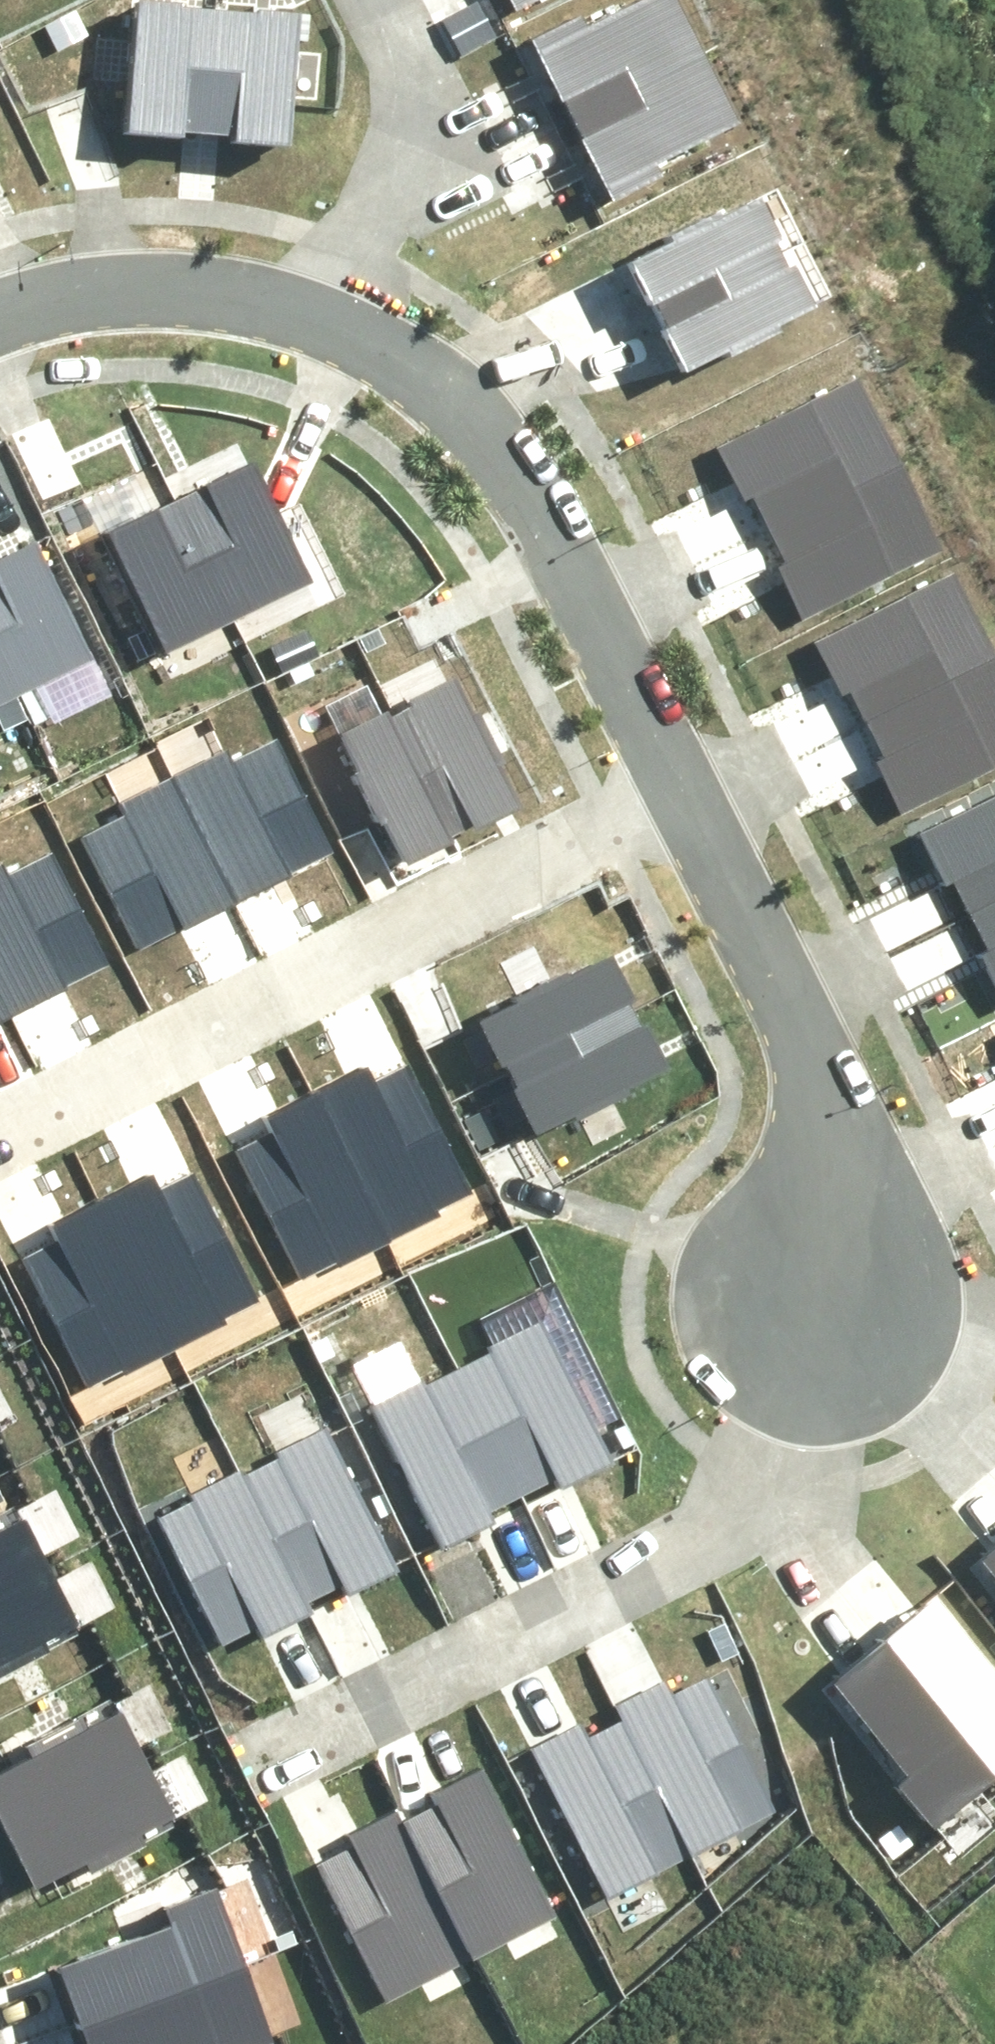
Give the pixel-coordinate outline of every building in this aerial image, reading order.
[(203,129),(212,0),(207,0),(125,0),(117,131),(179,135),(180,127),(203,129)] [(234,138),(287,141),(296,6),(212,0),(203,129),(234,131),(234,138)] [(570,116),(702,51),(676,0),(631,0),(583,24),(577,12),(529,35),(570,116)] [(702,51),(570,116),(610,197),(658,174),(651,162),(736,120),(702,51)] [(719,209),(716,202),(666,227),(669,232),(624,254),(646,300),(653,296),(657,303),(776,246),(770,233),(775,231),(756,191),(719,209)] [(723,344),(773,319),(770,313),(807,295),(787,255),(782,258),(776,246),(657,303),(661,311),(654,315),(676,360),(721,338),(723,344)] [(751,477),(771,517),(896,454),(875,412),(883,408),(860,361),(719,432),(743,481),(751,477)] [(200,483),(178,493),(232,610),(311,573),(252,450),(196,476),(200,483)] [(797,562),(814,595),(950,527),(923,472),(908,479),(896,454),(771,517),(766,519),(790,566),(797,562)] [(147,499),(98,522),(155,645),(232,610),(178,493),(150,505),(147,499)] [(25,685),(104,649),(45,525),(0,547),(0,632),(25,685)] [(994,657),(994,656),(975,616),(983,613),(959,564),(817,634),(841,681),(849,677),(870,719),(994,657)] [(25,685),(0,632),(0,697),(25,685)] [(994,756),(994,657),(870,719),(883,743),(868,751),(896,806),(994,756)] [(496,754),(471,704),(465,707),(447,671),(408,690),(410,695),(397,701),(455,820),(462,817),(466,824),(512,802),(490,757),(496,754)] [(360,757),(354,761),(378,810),(383,808),(405,853),(450,831),(447,824),(455,820),(397,701),(385,707),(383,702),(343,721),(360,757)] [(232,906),(332,858),(278,748),(235,769),(228,753),(171,782),(232,906)] [(82,845),(135,953),(232,906),(171,782),(116,809),(124,825),(82,845)] [(994,906),(994,795),(922,831),(946,878),(954,874),(975,916),(994,906)] [(108,968),(53,858),(11,878),(3,863),(0,864),(0,1001),(7,1016),(108,968)] [(975,916),(988,940),(973,947),(994,990),(994,906),(975,916)] [(560,962),(510,986),(513,992),(476,1009),(495,1049),(500,1047),(506,1059),(626,1003),(623,995),(630,992),(608,946),(562,968),(560,962)] [(563,1097),(566,1103),(616,1080),(613,1074),(659,1053),(637,1007),(630,1011),(626,1003),(506,1059),(512,1072),(507,1074),(526,1114),(563,1097)] [(389,1236),(473,1194),(409,1066),(374,1083),(365,1066),(316,1090),(389,1236)] [(239,1150),(304,1279),(389,1236),(316,1090),(266,1115),(274,1133),(239,1150)] [(172,1346),(256,1304),(192,1176),(157,1193),(148,1176),(99,1200),(172,1346)] [(23,1260),(87,1389),(172,1346),(99,1200),(49,1225),(57,1243),(23,1260)] [(495,1341),(454,1360),(514,1487),(557,1467),(561,1475),(608,1453),(541,1310),(492,1334),(495,1341)] [(409,1385),(375,1401),(440,1539),(496,1513),(489,1498),(514,1487),(454,1360),(453,1355),(405,1377),(409,1385)] [(281,1448),(240,1467),(300,1593),(341,1574),(345,1582),(393,1559),(326,1417),(277,1440),(281,1448)] [(193,1491),(159,1507),(220,1635),(256,1617),(261,1627),(306,1606),(300,1593),(240,1467),(238,1461),(189,1483),(193,1491)] [(49,1562),(22,1509),(0,1519),(0,1585),(49,1562)] [(981,1549),(994,1566),(994,1537),(981,1549)] [(76,1618),(49,1562),(0,1585),(0,1667),(43,1646),(38,1636),(76,1618)] [(880,1629),(994,1770),(994,1672),(929,1590),(880,1629)] [(994,1770),(880,1629),(830,1670),(906,1763),(892,1775),(929,1821),(994,1770)] [(617,1696),(623,1707),(695,1845),(776,1803),(708,1670),(675,1687),(667,1671),(617,1696)] [(12,1815),(140,1754),(112,1699),(73,1718),(68,1709),(19,1733),(25,1746),(0,1759),(0,1789),(12,1815)] [(579,1715),(528,1741),(607,1891),(695,1845),(623,1707),(585,1726),(579,1715)] [(128,1826),(166,1808),(140,1754),(12,1815),(38,1870),(75,1852),(80,1862),(133,1836),(128,1826)] [(400,1811),(467,1948),(557,1904),(485,1759),(437,1783),(441,1791),(400,1811)] [(316,1846),(385,1987),(467,1948),(400,1811),(394,1797),(348,1819),(353,1828),(316,1846)] [(79,2043),(175,2043),(208,2032),(213,2043),(233,2043),(270,2030),(211,1875),(148,1899),(157,1921),(48,1962),(79,2043)]
